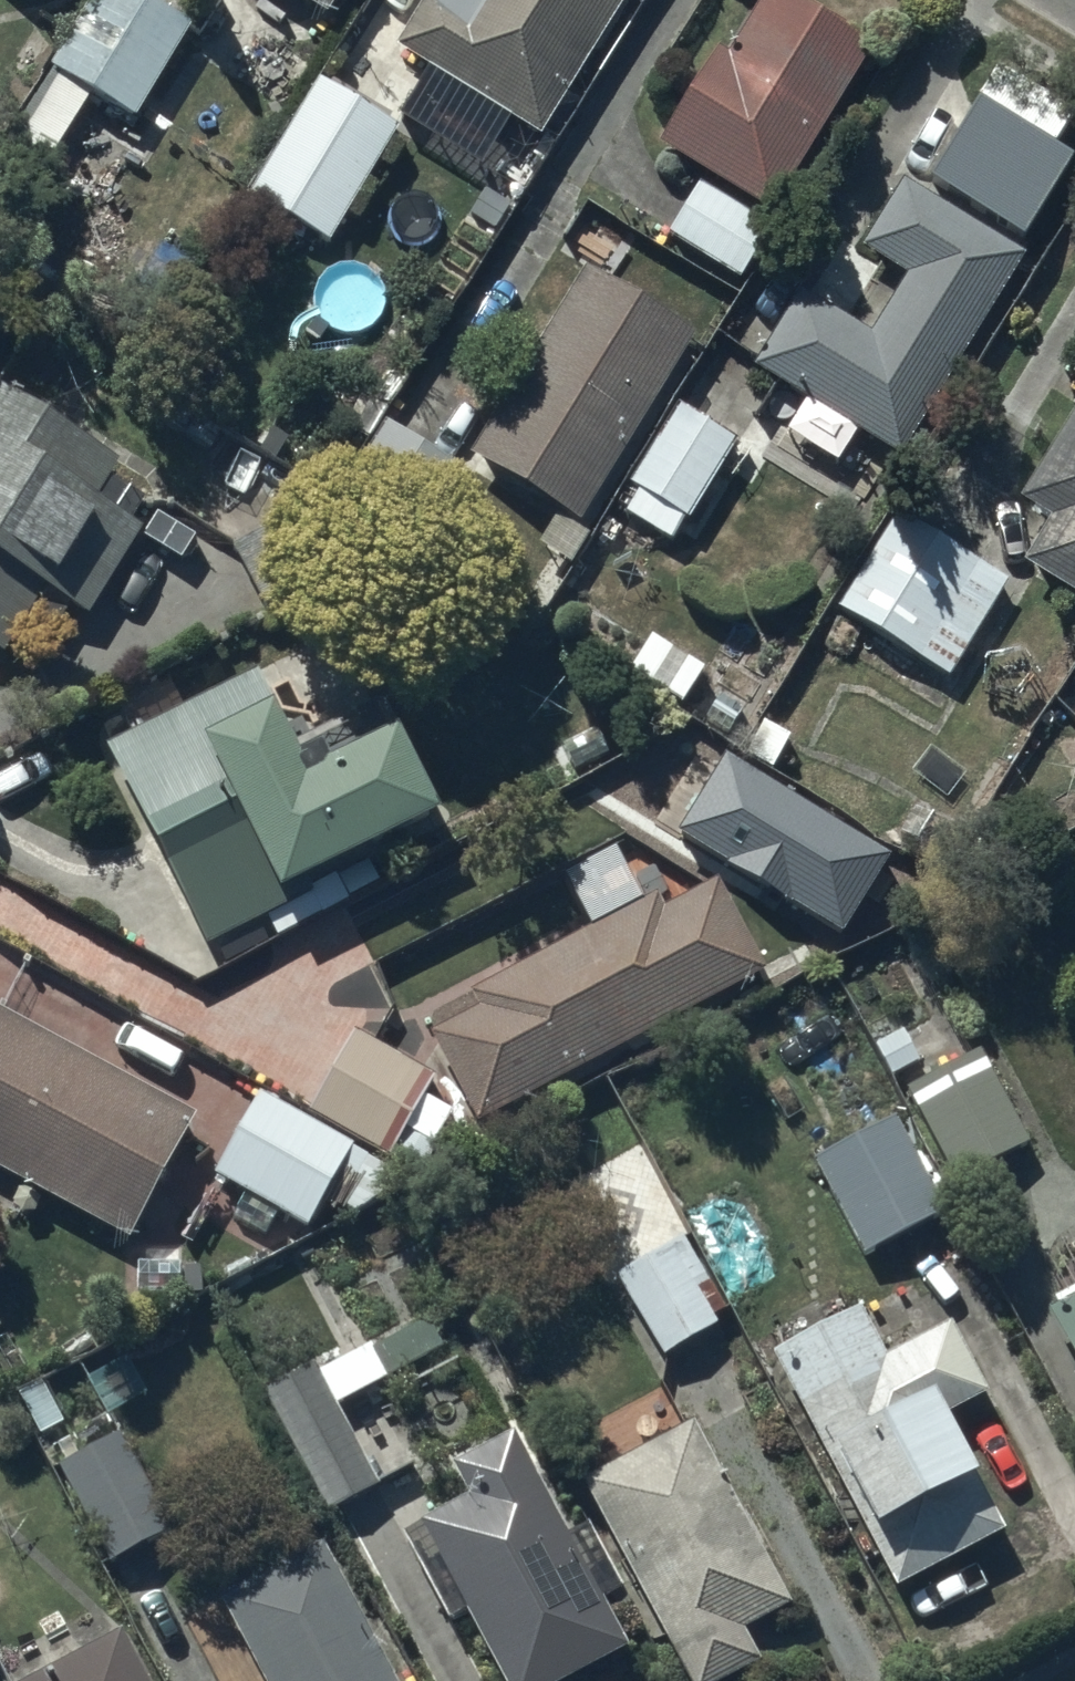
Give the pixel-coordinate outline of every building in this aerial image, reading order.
[(139,0),(92,0),(51,70),(135,120),(189,29),(139,0)] [(323,20),(335,0),(289,0),(323,20)] [(460,15),(435,0),(426,0),(395,52),(495,111),(492,118),(506,126),(510,119),(541,138),(624,0),(468,0),(460,15)] [(789,0),(764,0),(730,60),(714,51),(659,149),(779,215),(873,47),(789,0)] [(398,128),(321,82),(252,198),(329,243),(398,128)] [(1073,161),(980,102),(930,180),(1023,240),(1073,161)] [(1023,258),(904,184),(862,251),(908,280),(870,340),(800,297),(755,371),(793,395),(800,384),(810,391),(805,400),(899,458),(1023,258)] [(770,227),(698,187),(668,241),(740,282),(770,227)] [(691,336),(585,272),(470,459),(560,514),(540,546),(576,568),(596,537),(575,524),(691,336)] [(0,395),(0,653),(6,656),(30,616),(57,632),(71,609),(88,619),(139,531),(129,525),(144,498),(109,478),(118,462),(0,395)] [(737,442),(681,408),(632,490),(638,494),(626,515),(672,543),(685,521),(688,523),(737,442)] [(1023,501),(1052,518),(1022,567),(1074,598),(1074,414),(1023,501)] [(1007,582),(900,513),(838,610),(854,620),(843,638),(900,675),(912,657),(945,678),(1007,582)] [(704,671),(651,640),(631,675),(683,706),(704,671)] [(261,678),(112,747),(208,949),(269,920),(279,941),(376,895),(360,861),(439,823),(398,737),(386,743),(370,710),(293,746),(261,678)] [(652,899),(471,995),(481,1014),(431,1040),(477,1127),(764,975),(717,886),(661,916),(652,899)] [(0,1013),(0,1173),(126,1240),(193,1116),(0,1013)] [(431,1078),(353,1032),(307,1111),(422,1177),(438,1150),(432,1147),(452,1113),(421,1095),(431,1078)] [(1029,1144),(978,1049),(905,1088),(955,1183),(1029,1144)] [(397,1177),(258,1096),(211,1176),(243,1194),(223,1229),(263,1253),(284,1219),(308,1233),(330,1197),(371,1221),(397,1177)] [(896,1117),(815,1161),(865,1252),(943,1210),(919,1166),(932,1159),(910,1118),(899,1123),(896,1117)] [(687,1240),(614,1280),(659,1360),(731,1320),(687,1240)] [(1056,1299),(1065,1315),(1054,1321),(1074,1360),(1074,1289),(1056,1299)] [(857,1312),(774,1356),(898,1591),(1006,1534),(944,1418),(986,1396),(949,1324),(882,1359),(857,1312)] [(314,1364),(262,1390),(323,1516),(376,1490),(335,1408),(446,1354),(430,1320),(319,1374),(314,1364)] [(583,1485),(687,1680),(728,1680),(759,1664),(743,1633),(792,1607),(695,1425),(583,1485)] [(123,1437),(59,1471),(109,1565),(173,1531),(123,1437)] [(456,1469),(474,1504),(405,1540),(449,1622),(464,1614),(499,1680),(568,1680),(626,1650),(601,1602),(623,1591),(588,1526),(567,1537),(515,1438),(456,1469)] [(225,1605),(266,1680),(395,1680),(325,1551),(225,1605)] [(37,1680),(145,1680),(119,1635),(37,1680)]
